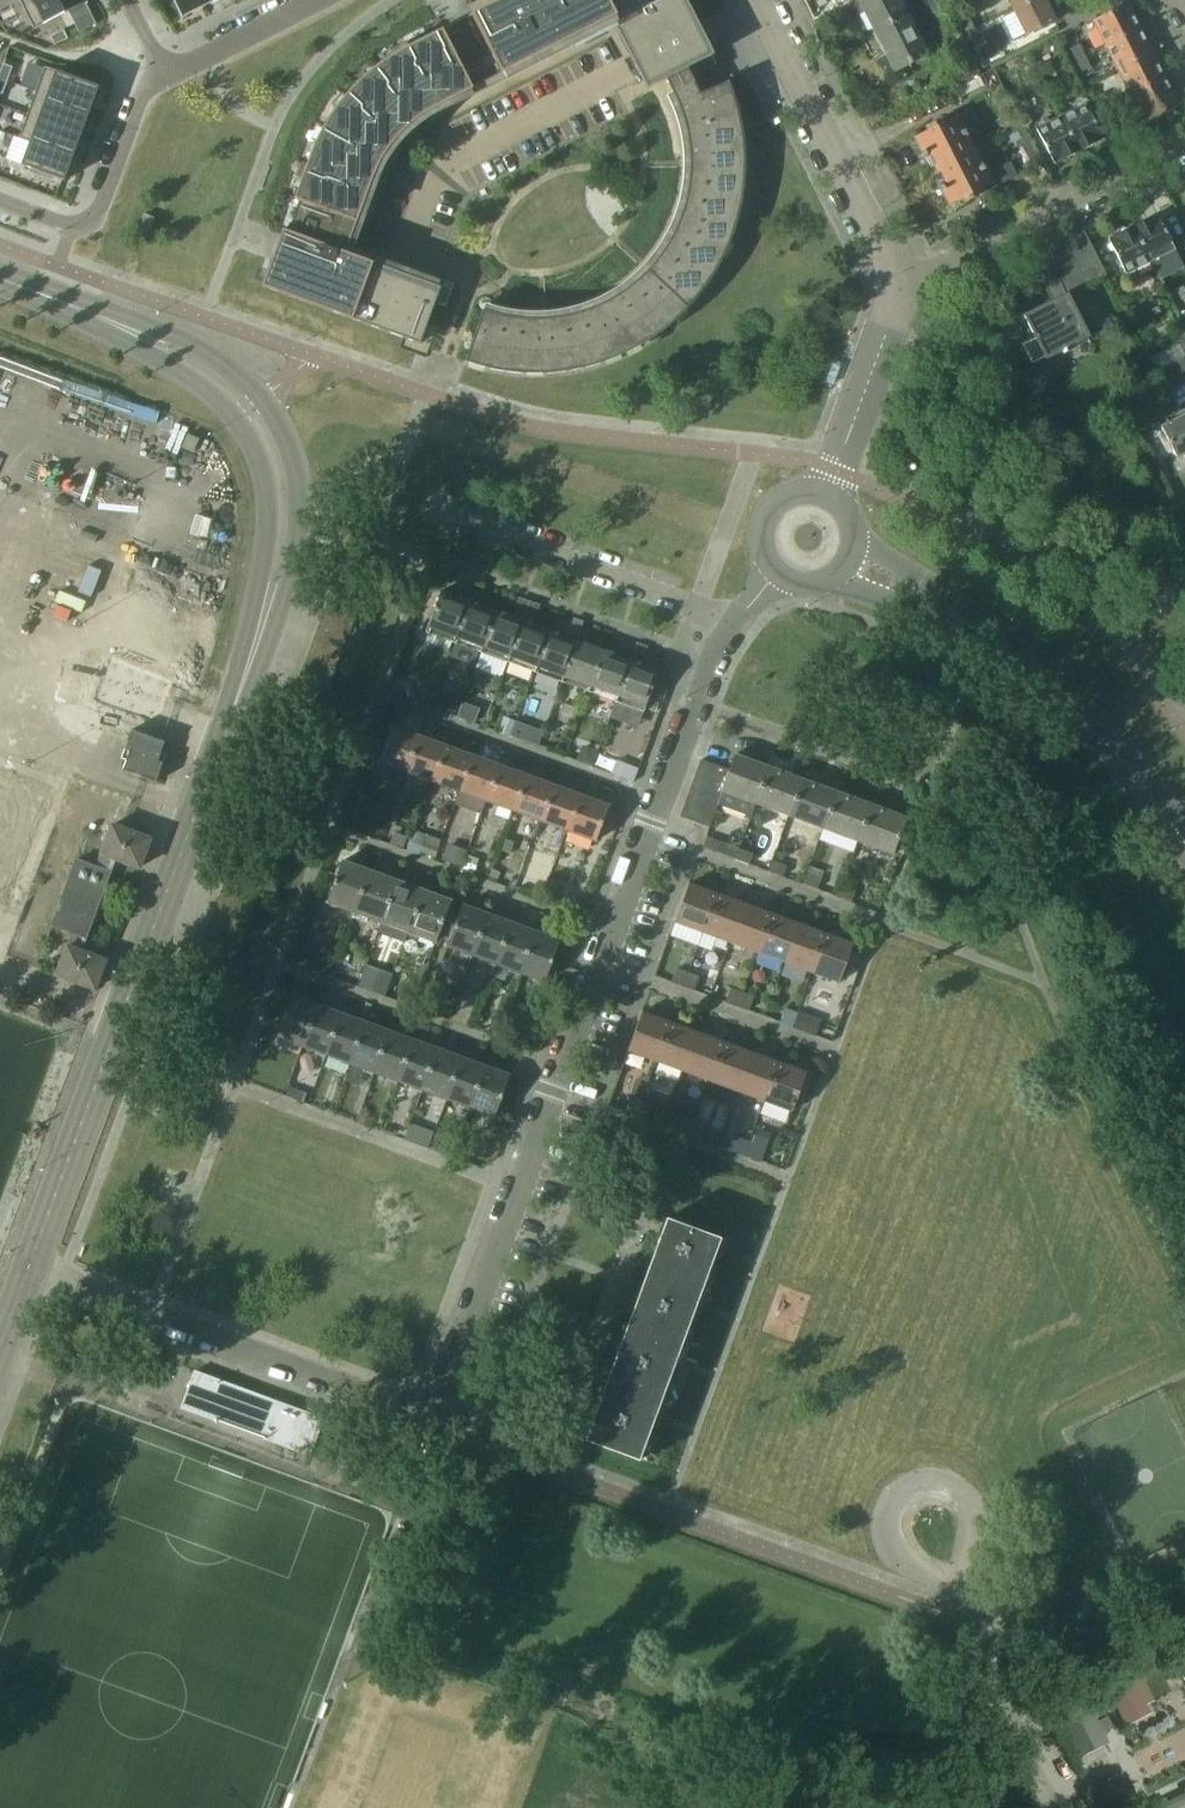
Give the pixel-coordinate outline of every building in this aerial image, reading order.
[(20,5),(32,29),(83,3),(82,0),(30,0),(20,5)] [(180,17),(204,4),(202,0),(172,0),(180,17)] [(415,119),(431,110),(614,16),(611,10),(616,8),(624,24),(614,28),(645,89),(664,79),(697,63),(712,55),(685,0),(498,0),(404,48),(397,52),(391,56),(384,60),(378,64),(372,69),(376,74),(365,82),(363,79),(362,77),(355,83),(349,90),(343,97),(348,101),(339,111),(336,109),(337,108),(335,107),(331,112),(326,119),(323,124),(320,130),(326,133),(320,145),(316,143),(316,142),(314,141),(312,146),(308,154),(306,160),(305,165),(310,168),(306,180),(302,179),(302,178),(300,178),(292,199),(298,201),(294,214),(289,212),(290,212),(288,211),(261,286),(418,344),(439,287),(401,274),(399,281),(383,275),(386,268),(372,263),(344,253),(356,219),(362,202),(372,174),(380,160),(386,149),(396,138),(404,129),(415,119)] [(901,0),(856,0),(872,31),(905,14),(908,13),(901,0)] [(927,3),(935,18),(946,12),(940,0),(933,0),(927,3)] [(1011,9),(1030,0),(1007,0),(1011,9)] [(1011,9),(1024,35),(1053,20),(1043,0),(1030,0),(1011,9)] [(1125,3),(1091,20),(1104,45),(1138,28),(1125,3)] [(905,14),(872,31),(893,72),(926,55),(905,14)] [(967,16),(958,20),(965,33),(973,29),(967,16)] [(1138,28),(1104,45),(1116,69),(1150,52),(1138,28)] [(973,29),(965,33),(971,46),(980,41),(973,29)] [(62,30),(49,37),(53,45),(66,39),(62,30)] [(1077,44),(1068,49),(1074,60),(1083,56),(1077,44)] [(1150,52),(1116,69),(1128,94),(1163,76),(1150,52)] [(1083,56),(1074,60),(1080,72),(1089,67),(1083,56)] [(946,71),(954,86),(977,74),(970,59),(946,71)] [(686,307),(699,292),(705,285),(709,279),(714,272),(718,264),(722,256),(726,248),(729,240),(732,231),(735,223),(737,214),(739,205),(741,197),(742,188),(742,183),(743,179),(743,170),(743,161),(743,152),(742,139),(741,133),(739,121),(735,108),(726,82),(710,89),(697,63),(664,79),(671,94),(676,104),(682,120),(685,133),(687,145),(688,162),(688,179),(686,191),(683,204),(678,220),(671,235),(665,246),(657,257),(646,270),(634,282),(624,290),(613,297),(598,305),(583,311),(570,314),(558,317),(541,319),(524,319),(512,317),(499,315),(482,310),(464,362),(490,369),(504,372),(518,373),(527,374),(538,374),(544,374),(553,373),(562,372),(571,371),(579,369),(588,367),(592,366),(601,363),(609,360),(617,356),(625,353),(637,346),(645,342),(652,337),(656,334),(671,322),(686,307)] [(0,69),(0,79),(6,81),(11,67),(2,64),(0,69)] [(43,67),(34,91),(88,111),(97,87),(43,67)] [(1163,76),(1128,94),(1141,119),(1175,101),(1163,76)] [(34,91),(26,114),(80,134),(88,111),(34,91)] [(1102,93),(1093,97),(1099,108),(1107,104),(1102,93)] [(1084,104),(1060,117),(1077,151),(1102,139),(1084,104)] [(1107,104),(1099,108),(1104,120),(1113,116),(1107,104)] [(18,137),(17,138),(28,142),(28,141),(71,157),(80,134),(26,114),(18,137)] [(1007,118),(1012,128),(1021,124),(1015,114),(1007,118)] [(912,138),(929,170),(972,149),(955,116),(938,124),(936,121),(924,127),(926,130),(912,138)] [(1077,151),(1060,117),(1035,129),(1052,163),(1077,151)] [(1040,162),(1021,124),(1012,128),(1018,141),(1014,143),(1028,168),(1040,162)] [(28,142),(20,165),(63,181),(71,157),(28,141),(28,142)] [(972,149),(929,170),(947,206),(961,198),(963,202),(978,195),(976,191),(990,184),(972,149)] [(143,214),(136,230),(147,234),(153,218),(143,214)] [(1156,214),(1132,227),(1149,261),(1174,249),(1156,214)] [(1132,227),(1107,239),(1124,274),(1149,261),(1132,227)] [(1082,232),(1029,259),(1045,290),(1044,290),(1050,302),(1023,316),(1034,339),(1022,345),(1030,362),(1043,356),(1044,358),(1086,337),(1065,295),(1104,276),(1082,232)] [(1183,371),(1178,361),(1168,366),(1161,352),(1149,358),(1156,373),(1163,369),(1168,379),(1183,371)] [(1184,455),(1184,413),(1159,426),(1176,459),(1184,455)] [(426,629),(453,639),(470,593),(460,589),(457,598),(439,591),(426,629)] [(480,597),(470,593),(453,639),(480,649),(494,611),(477,605),(480,597)] [(511,617),(494,611),(480,649),(507,658),(524,613),(514,609),(511,617)] [(534,616),(524,613),(507,658),(534,668),(548,631),(531,625),(534,616)] [(565,637),(548,631),(534,668),(561,678),(578,632),(568,629),(565,637)] [(588,636),(578,632),(561,678),(588,688),(602,651),(585,645),(588,636)] [(615,698),(632,652),(622,648),(619,657),(602,651),(588,688),(615,698)] [(664,680),(654,677),(657,671),(639,664),(642,656),(632,652),(615,698),(643,708),(652,711),(657,697),(648,694),(649,691),(658,694),(664,680)] [(110,664),(99,695),(150,713),(161,682),(110,664)] [(562,703),(556,720),(566,724),(568,718),(573,720),(577,709),(562,703)] [(511,733),(539,742),(544,728),(515,719),(511,733)] [(377,762),(405,772),(418,736),(390,726),(377,762)] [(130,728),(120,769),(158,779),(168,738),(130,728)] [(445,746),(418,736),(405,772),(432,782),(445,746)] [(472,756),(445,746),(432,782),(459,791),(472,756)] [(733,755),(727,770),(722,785),(720,791),(721,792),(755,804),(768,768),(733,755)] [(498,766),(472,756),(459,791),(485,801),(498,766)] [(727,770),(700,760),(694,775),(722,785),(727,770)] [(525,776),(498,766),(485,801),(512,811),(525,776)] [(802,780),(768,768),(755,804),(789,817),(802,780)] [(12,903),(51,787),(0,771),(0,899),(12,903)] [(722,785),(694,775),(689,788),(718,799),(721,792),(720,791),(722,785)] [(552,786),(525,776),(512,811),(539,821),(552,786)] [(836,793),(802,780),(789,817),(823,829),(836,793)] [(579,795),(552,786),(539,821),(566,831),(579,795)] [(718,799),(689,788),(684,802),(713,813),(718,799)] [(870,805),(836,793),(823,829),(856,841),(870,805)] [(607,806),(579,795),(566,831),(594,841),(607,806)] [(713,813),(684,802),(679,817),(708,827),(713,813)] [(905,818),(870,805),(856,841),(891,854),(905,818)] [(110,819),(99,853),(141,867),(153,834),(110,819)] [(719,841),(705,836),(701,847),(715,852),(719,841)] [(419,852),(434,857),(437,847),(423,842),(419,852)] [(735,860),(749,865),(753,853),(739,848),(735,860)] [(447,862),(461,867),(465,856),(451,850),(447,862)] [(74,856),(51,925),(89,938),(114,859),(100,854),(97,863),(74,856)] [(476,860),(465,856),(461,867),(472,871),(476,860)] [(325,902),(353,912),(370,865),(360,861),(357,867),(340,861),(325,902)] [(769,872),(783,877),(787,866),(772,861),(769,872)] [(381,868),(370,865),(353,912),(380,922),(395,881),(378,875),(381,868)] [(821,879),(806,873),(803,884),(817,889),(821,879)] [(411,887),(395,881),(380,922),(378,927),(389,931),(391,926),(407,932),(424,884),(414,880),(411,887)] [(435,888),(424,884),(407,932),(405,937),(416,941),(418,936),(435,942),(437,935),(447,908),(449,901),(432,895),(435,888)] [(715,894),(687,884),(673,922),(701,932),(715,894)] [(836,897),(851,902),(855,891),(840,886),(836,897)] [(742,904),(715,894),(701,932),(728,942),(742,904)] [(769,914),(742,904),(728,942),(755,952),(769,914)] [(458,912),(447,908),(437,935),(448,939),(446,946),(471,955),(486,914),(461,905),(458,912)] [(509,923),(486,914),(471,955),(495,964),(509,923)] [(796,923),(769,914),(755,952),(782,962),(796,923)] [(533,932),(509,923),(495,964),(518,972),(533,932)] [(823,933),(796,923),(782,962),(809,972),(823,933)] [(558,941),(533,932),(518,972),(543,981),(558,941)] [(852,944),(823,933),(809,972),(838,982),(852,944)] [(54,974),(94,989),(106,957),(67,941),(54,974)] [(388,995),(395,973),(365,964),(359,985),(388,995)] [(675,969),(670,982),(682,987),(687,973),(675,969)] [(698,977),(687,973),(682,987),(693,991),(698,977)] [(729,988),(724,1002),(736,1006),(741,993),(729,988)] [(752,997),(741,993),(736,1006),(747,1010),(752,997)] [(276,1037),(301,1046),(316,1005),(291,996),(276,1037)] [(340,1014),(316,1005),(301,1046),(325,1054),(340,1014)] [(783,1008),(778,1022),(790,1026),(795,1012),(783,1008)] [(669,1022),(640,1012),(626,1050),(654,1061),(669,1022)] [(806,1016),(795,1012),(790,1026),(801,1030),(806,1016)] [(364,1023),(340,1014),(325,1054),(349,1063),(364,1023)] [(696,1032),(669,1022),(654,1061),(681,1071),(696,1032)] [(388,1031),(364,1023),(349,1063),(373,1072),(388,1031)] [(411,1040),(388,1031),(373,1072),(397,1081),(411,1040)] [(723,1042),(696,1032),(681,1071),(708,1081),(723,1042)] [(435,1049),(411,1040),(397,1081),(420,1089),(435,1049)] [(750,1052),(723,1042),(708,1081),(735,1090),(750,1052)] [(459,1058),(435,1049),(420,1089),(444,1098),(459,1058)] [(776,1062),(750,1052),(735,1090),(762,1100),(776,1062)] [(483,1066),(459,1058),(444,1098),(468,1107),(483,1066)] [(805,1072),(776,1062),(762,1100),(790,1111),(805,1072)] [(517,1084),(506,1080),(508,1075),(483,1066),(468,1107),(493,1116),(499,1099),(509,1103),(517,1084)] [(628,1097),(623,1111),(635,1115),(640,1101),(628,1097)] [(651,1105),(640,1101),(635,1115),(646,1119),(651,1105)] [(682,1117),(677,1130),(689,1135),(694,1121),(682,1117)] [(705,1125),(694,1121),(689,1135),(700,1139),(705,1125)] [(731,1135),(726,1148),(742,1154),(748,1141),(731,1135)] [(748,1141),(742,1154),(759,1161),(764,1147),(748,1141)] [(665,1217),(658,1235),(646,1268),(700,1288),(719,1237),(665,1217)] [(646,1268),(638,1292),(625,1325),(679,1345),(700,1288),(646,1268)] [(625,1325),(605,1382),(659,1402),(679,1345),(625,1325)] [(193,1371),(182,1401),(215,1413),(213,1419),(265,1438),(267,1432),(311,1448),(322,1418),(193,1371)] [(637,1459),(659,1402),(605,1382),(583,1440),(637,1459)] [(1141,1678),(1110,1692),(1121,1716),(1152,1702),(1141,1678)] [(1085,1755),(1111,1740),(1089,1702),(1063,1718),(1085,1755)] [(980,1782),(977,1776),(968,1781),(970,1786),(980,1782)]
